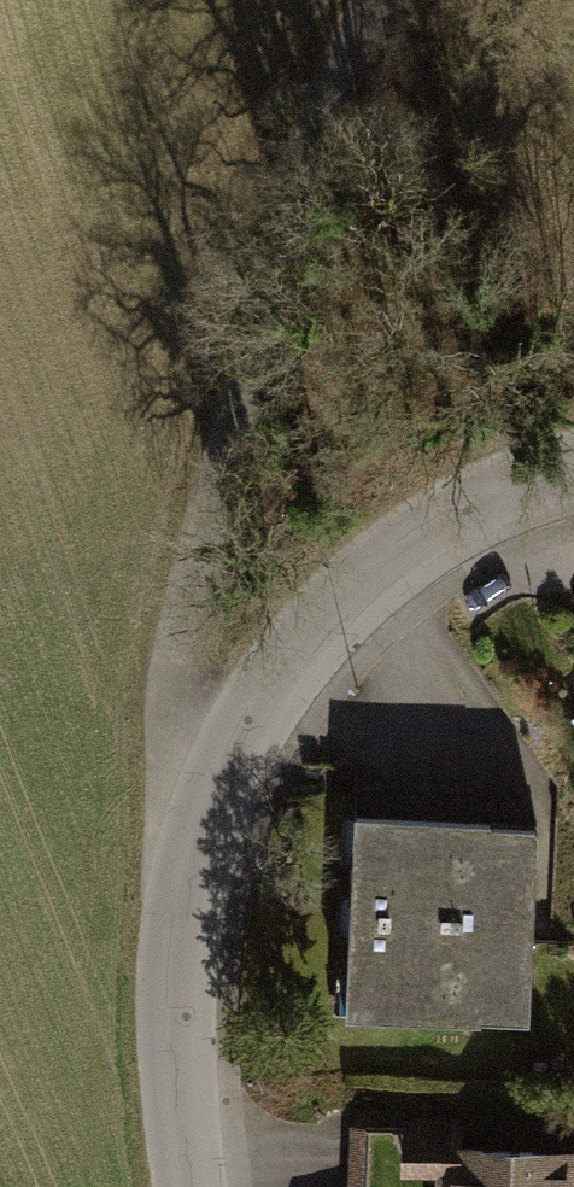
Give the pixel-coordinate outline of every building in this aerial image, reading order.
[(488,826),(351,821),(343,1027),(476,1032),(476,1025),(530,1027),(537,835),(487,833),(488,826)] [(402,1123),(400,1173),(436,1174),(435,1186),(573,1186),(573,1152),(463,1148),(463,1125),(402,1123)]
